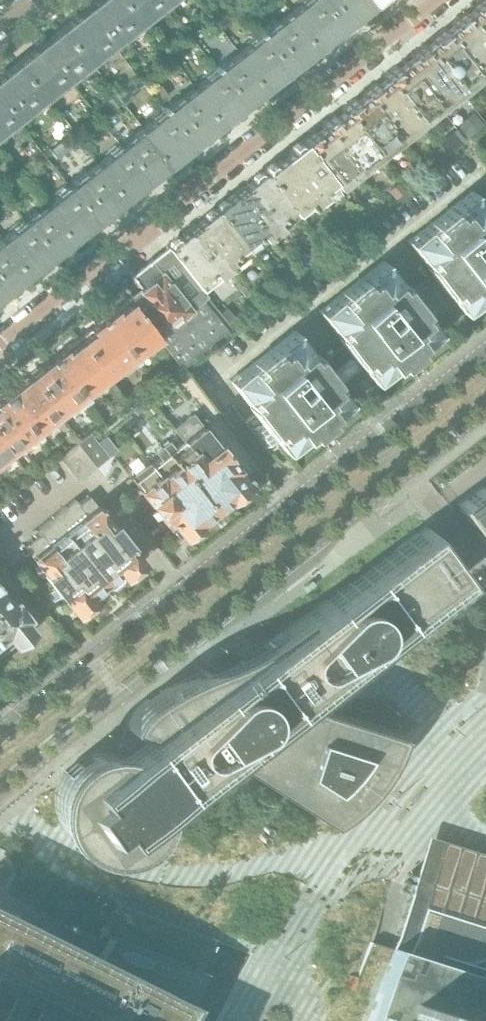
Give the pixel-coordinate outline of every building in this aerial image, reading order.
[(132,23),(115,0),(97,0),(83,11),(81,8),(73,15),(75,17),(60,29),(85,61),(132,23)] [(162,0),(115,0),(132,23),(162,0)] [(366,0),(306,0),(287,15),(312,47),(334,30),(336,32),(344,26),(342,23),(368,3),(366,0)] [(464,12),(485,41),(485,0),(480,0),(464,12)] [(464,12),(444,29),(478,73),(485,66),(485,41),(464,12)] [(289,64),(312,47),(287,15),(238,53),(263,85),(281,71),(283,73),(291,67),(289,64)] [(39,96),(85,61),(60,29),(45,41),(43,38),(35,45),(37,47),(15,65),(39,96)] [(457,89),(478,73),(444,29),(423,45),(457,89)] [(436,105),(457,89),(423,45),(402,61),(436,105)] [(245,99),(263,85),(238,53),(190,91),(215,123),(237,106),(239,108),(247,102),(245,99)] [(416,121),(436,105),(402,61),(382,77),(416,121)] [(39,96),(15,65),(0,76),(0,127),(39,96)] [(416,121),(382,77),(360,94),(396,137),(416,121)] [(168,95),(160,85),(151,92),(159,102),(168,95)] [(193,140),(215,123),(190,91),(142,129),(167,161),(185,147),(187,149),(195,143),(193,140)] [(396,137),(360,94),(339,111),(374,154),(396,137)] [(374,154),(339,111),(320,125),(355,170),(374,154)] [(467,137),(483,124),(474,111),(457,125),(467,137)] [(320,125),(301,141),(332,181),(335,185),(355,170),(320,125)] [(149,175),(167,161),(142,129),(94,167),(119,199),(141,181),(143,184),(151,177),(149,175)] [(301,141),(281,156),(315,201),(326,192),(323,188),(332,181),(301,141)] [(315,201),(281,156),(261,172),(293,212),(302,205),(305,208),(315,201)] [(97,216),(119,199),(94,167),(46,205),(71,236),(89,222),(91,225),(99,218),(97,216)] [(417,178),(411,170),(403,176),(408,184),(417,178)] [(293,212),(261,172),(243,186),(261,209),(249,218),(266,239),(296,216),(293,212)] [(404,190),(403,189),(397,182),(387,190),(394,198),(404,190)] [(250,252),(266,239),(249,218),(261,209),(243,186),(216,207),(250,252)] [(433,275),(458,308),(463,314),(485,295),(485,205),(473,189),(407,240),(434,274),(433,275)] [(330,210),(322,201),(319,204),(326,213),(330,210)] [(71,236),(46,205),(0,241),(0,246),(22,274),(45,257),(47,259),(55,253),(53,250),(71,236)] [(231,266),(250,252),(216,207),(186,231),(204,254),(215,245),(231,266)] [(201,290),(231,266),(215,245),(204,254),(186,231),(166,246),(167,247),(201,290)] [(22,274),(0,246),(0,296),(2,294),(0,292),(22,274)] [(139,287),(126,298),(157,337),(180,367),(193,357),(191,354),(228,324),(201,290),(167,247),(130,276),(139,287)] [(345,344),(344,345),(370,378),(374,383),(397,365),(399,367),(417,352),(416,350),(439,332),(443,336),(450,330),(442,320),(458,308),(433,275),(410,293),(383,259),(318,311),(345,344)] [(292,276),(284,266),(271,276),(279,287),(292,276)] [(250,295),(236,278),(232,281),(246,298),(242,301),(249,310),(257,304),(250,295)] [(157,337),(126,298),(75,338),(107,377),(157,337)] [(370,378),(344,345),(321,363),(294,329),(229,381),(256,414),(245,423),(270,455),(280,447),(285,454),(309,435),(310,437),(313,434),(329,422),(328,420),(351,402),(354,406),(361,400),(353,390),(370,378)] [(59,414),(107,377),(75,338),(27,376),(59,414)] [(59,414),(27,376),(0,398),(0,439),(10,453),(59,414)] [(168,442),(161,447),(211,510),(212,509),(213,508),(217,509),(221,508),(224,506),(226,502),(227,498),(227,497),(228,496),(229,497),(242,487),(241,485),(242,477),(192,414),(173,429),(183,442),(174,449),(168,442)] [(90,433),(77,443),(96,467),(109,457),(91,434),(90,433)] [(10,453),(0,439),(0,461),(10,453)] [(96,467),(77,443),(58,457),(77,482),(80,482),(97,469),(96,467)] [(145,466),(130,478),(170,530),(175,526),(181,535),(183,534),(184,535),(187,536),(195,529),(196,526),(194,525),(196,524),(195,522),(196,521),(200,522),(203,521),(207,519),(208,516),(209,512),(211,510),(161,447),(155,452),(161,459),(151,467),(149,463),(145,466)] [(457,504),(485,544),(485,483),(457,504)] [(51,517),(107,587),(111,588),(121,580),(122,575),(125,571),(129,572),(134,568),(134,564),(139,561),(135,557),(136,553),(132,548),(128,547),(126,545),(128,543),(97,503),(95,505),(88,496),(78,504),(74,499),(51,517)] [(106,587),(107,587),(51,517),(35,529),(39,534),(27,544),(34,553),(32,554),(34,555),(31,557),(45,574),(43,575),(60,597),(62,596),(74,611),(91,598),(96,597),(100,594),(103,591),(104,589),(104,588),(105,588),(106,587)] [(408,540),(395,549),(302,617),(301,616),(285,628),(266,640),(246,651),(225,661),(203,669),(202,670),(187,676),(173,683),(160,691),(149,700),(135,714),(125,726),(145,733),(116,754),(112,753),(104,752),(95,753),(86,756),(78,760),(71,765),(65,772),(61,780),(57,788),(56,797),(55,805),(57,814),(60,823),(64,830),(70,837),(77,843),(84,847),(93,850),(101,852),(110,852),(119,850),(127,847),(135,842),(142,836),(147,829),(151,822),(154,813),(155,804),(217,758),(234,763),(327,823),(340,814),(354,799),(362,791),(370,782),(377,773),(381,765),(383,763),(397,731),(297,699),(359,654),(463,577),(426,527),(418,532),(408,540)] [(0,591),(0,637),(4,634),(12,644),(15,642),(20,642),(26,637),(27,632),(30,629),(22,620),(26,617),(11,599),(8,601),(0,591)] [(416,872),(411,888),(391,950),(371,944),(370,943),(359,979),(350,977),(309,963),(307,962),(303,975),(253,959),(215,946),(212,945),(190,1020),(485,1020),(485,895),(416,872)] [(212,945),(214,941),(116,905),(100,936),(89,959),(0,915),(0,1020),(190,1020),(212,945)]
